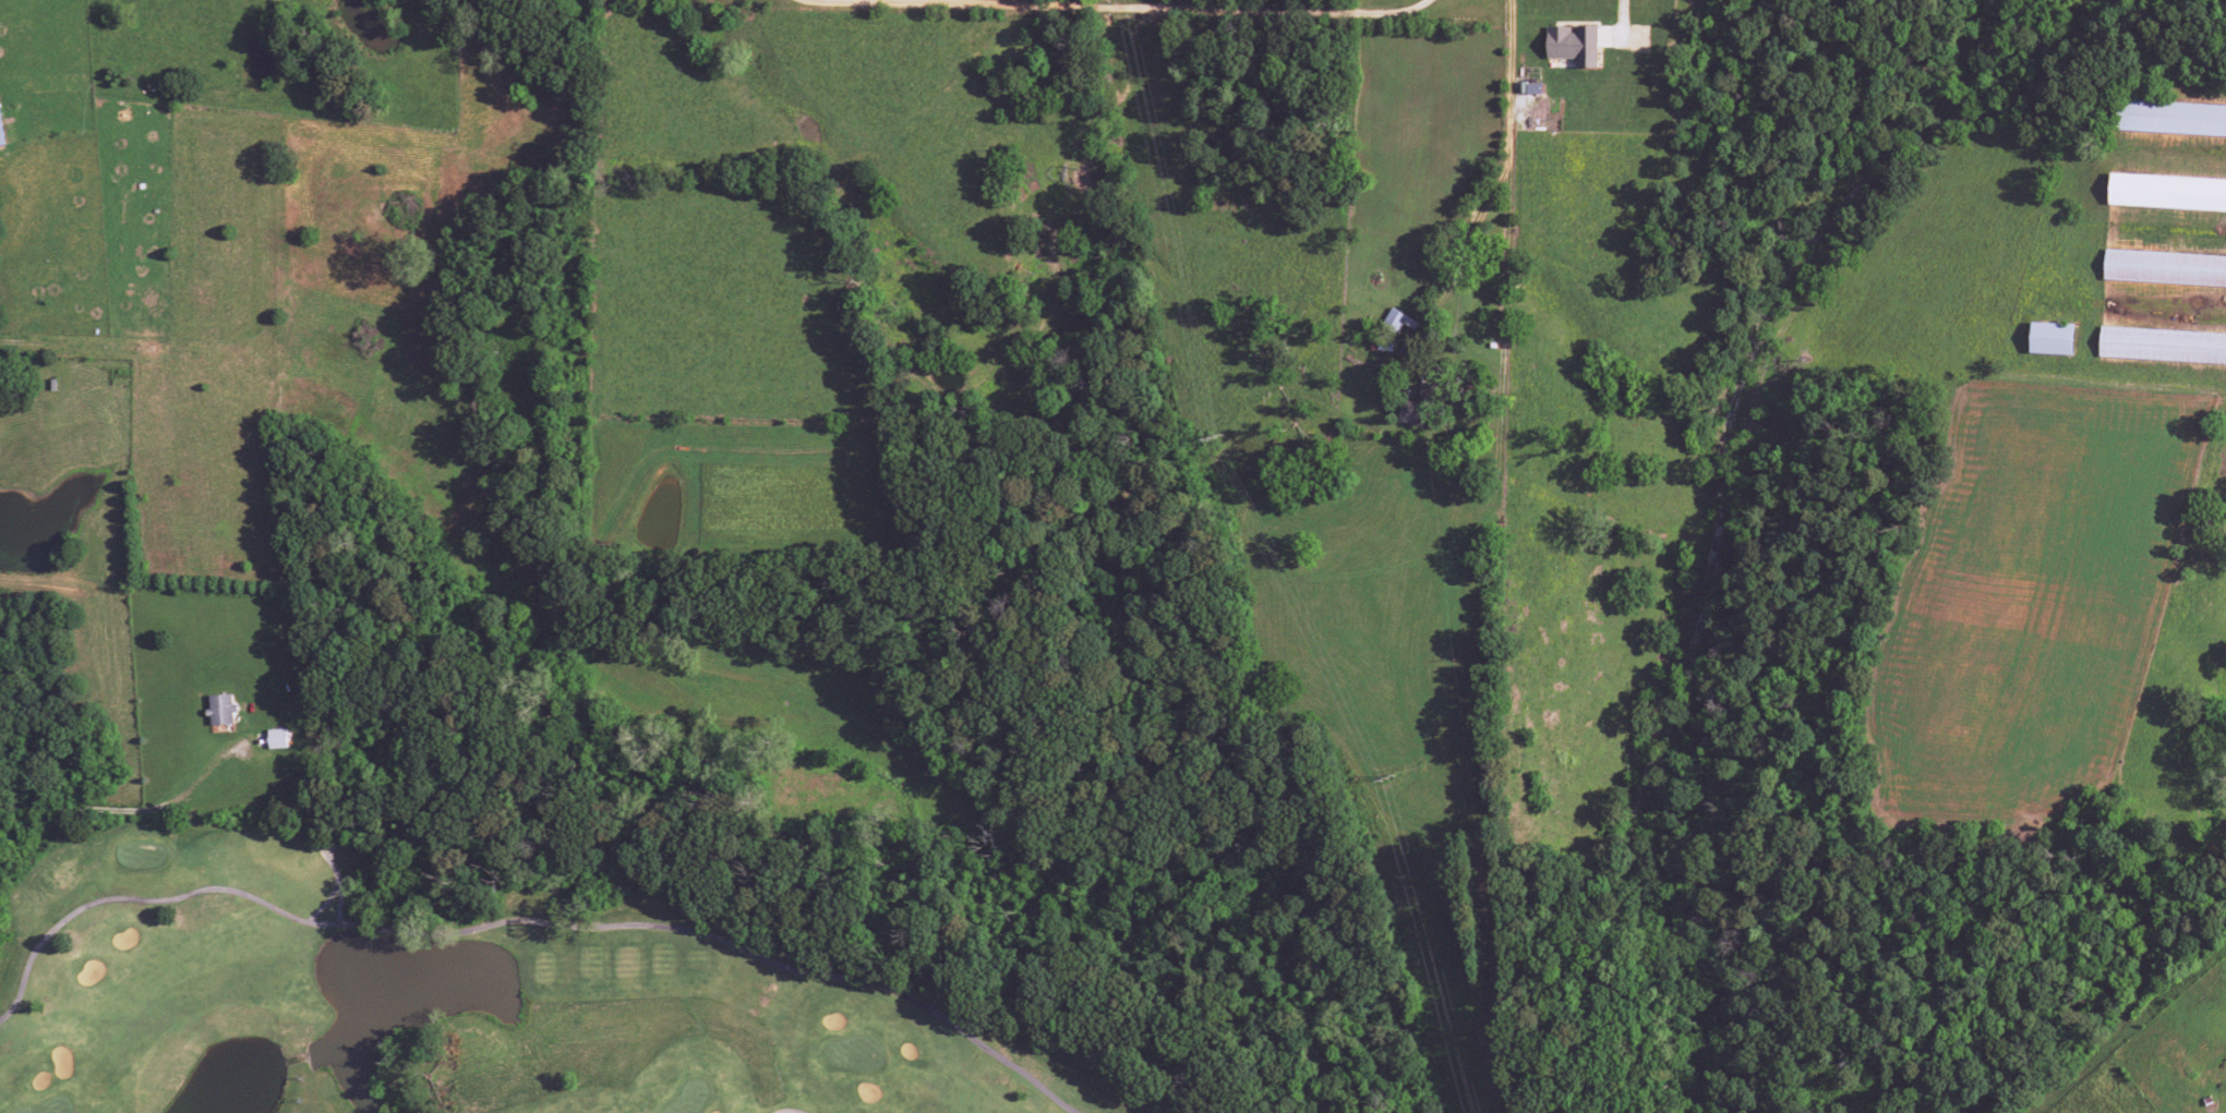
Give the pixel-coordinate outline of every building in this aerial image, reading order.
[(1547,59),(1577,58),(1577,68),(1598,68),(1597,25),(1574,26),(1574,27),(1547,28),(1547,59)] [(2116,100),(2114,131),(2225,137),(2225,106),(2116,100)] [(2225,212),(2225,180),(2109,174),(2108,206),(2225,212)] [(2104,251),(2103,280),(2225,287),(2225,257),(2104,251)] [(1410,337),(1418,323),(1391,308),(1383,322),(1410,337)] [(2073,324),(2030,323),(2029,354),(2072,356),(2073,324)] [(2099,328),(2098,359),(2225,365),(2225,334),(2099,328)] [(1459,389),(1422,382),(1418,403),(1402,400),(1398,422),(1422,426),(1426,402),(1456,407),(1459,389)] [(207,695),(208,716),(210,716),(210,724),(234,724),(234,694),(207,695)] [(268,749),(288,748),(287,729),(267,730),(268,749)]
